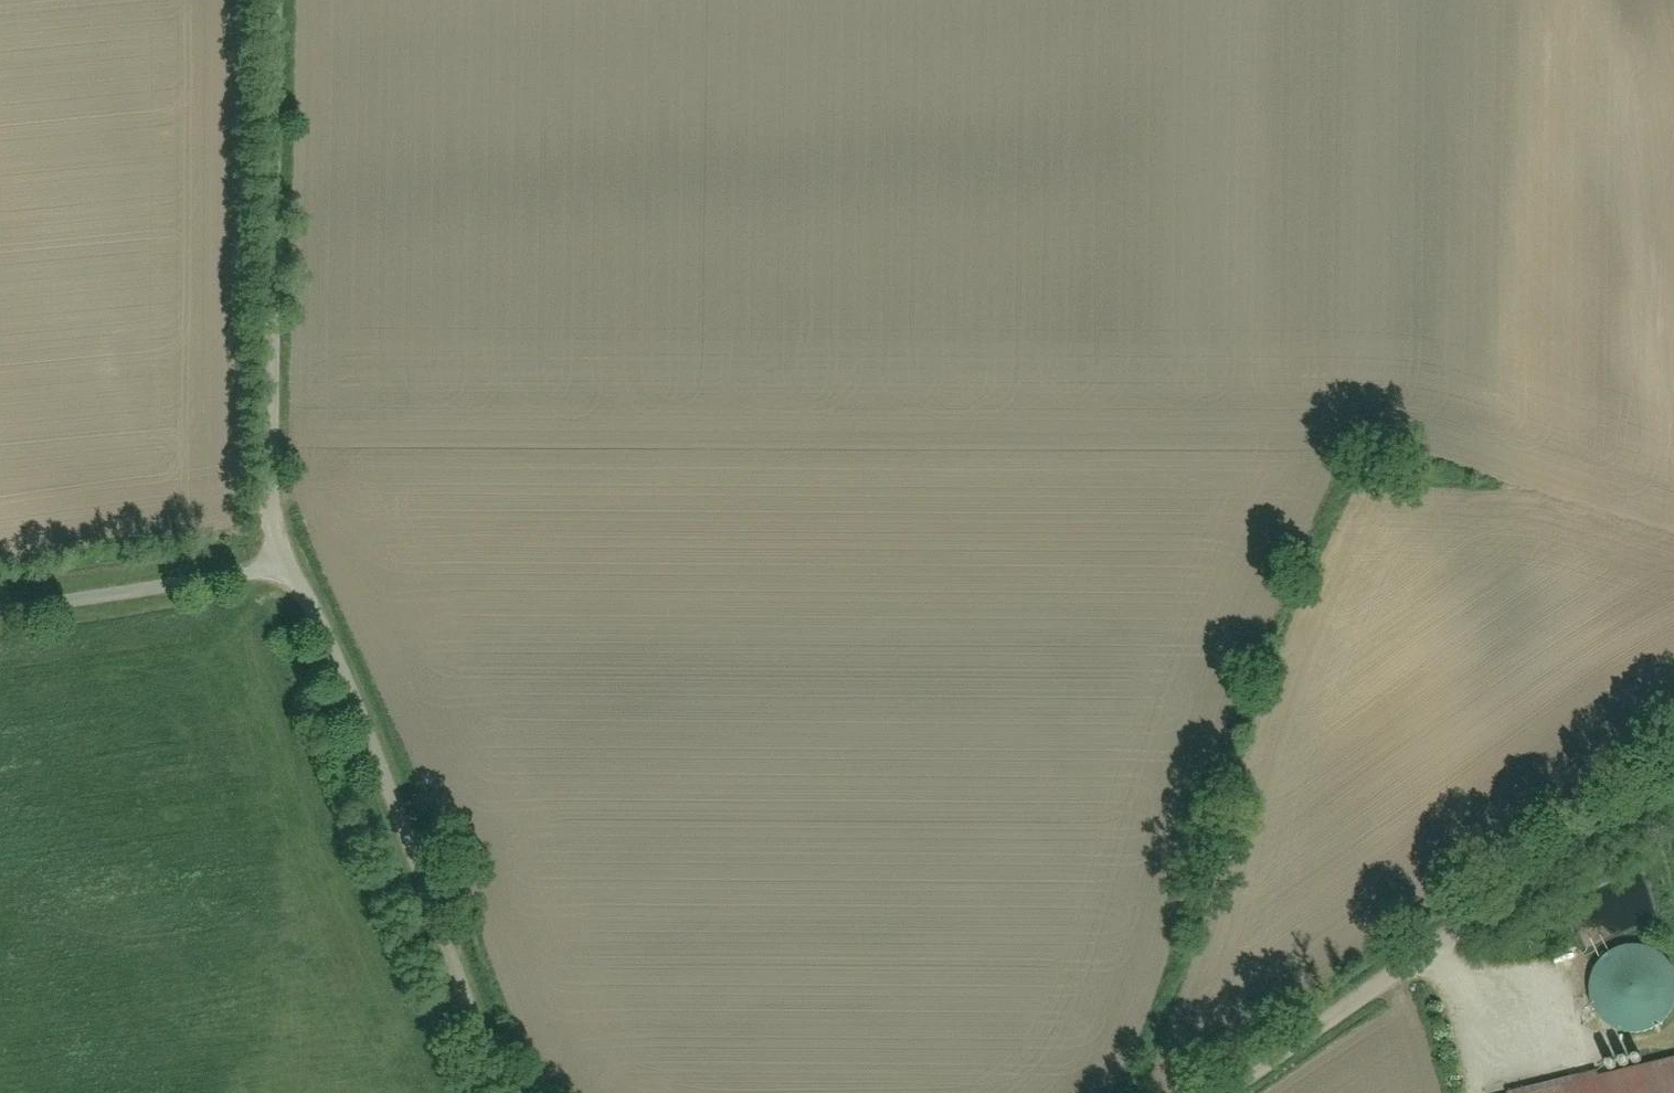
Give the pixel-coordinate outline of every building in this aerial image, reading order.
[(1607,1029),(1625,1037),(1653,1035),(1670,1022),(1673,1016),(1673,967),(1669,959),(1645,946),(1620,948),(1601,960),(1589,987),(1593,1011),(1607,1029)] [(1502,1092),(1673,1092),(1673,1054),(1502,1092)]
